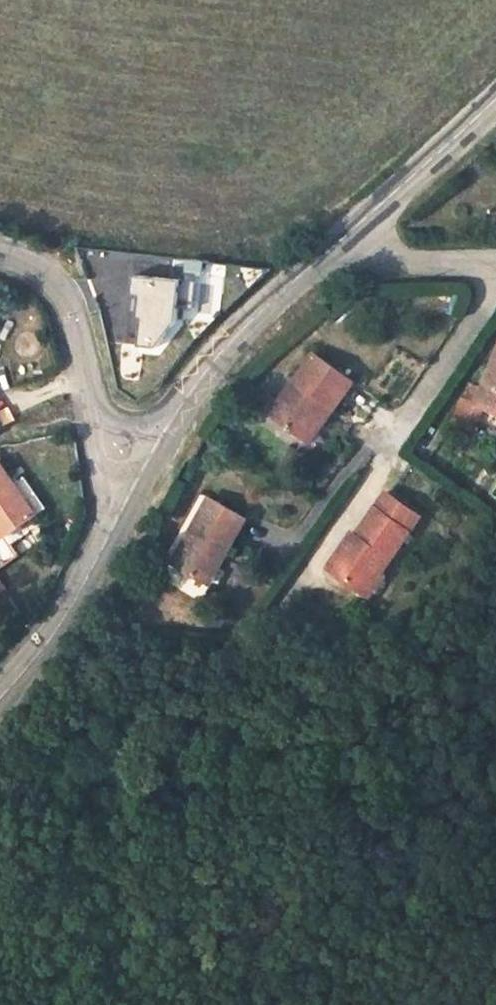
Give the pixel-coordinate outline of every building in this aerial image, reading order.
[(185,311),(188,283),(140,278),(138,298),(146,299),(144,321),(148,322),(145,349),(163,351),(184,326),(185,311)] [(200,312),(203,285),(188,283),(185,311),(200,312)] [(485,381),(476,378),(470,392),(468,391),(457,417),(482,428),(490,408),(495,411),(495,353),(485,381)] [(277,412),(311,437),(340,400),(344,403),(357,385),(320,356),(277,412)] [(340,400),(311,437),(316,442),(344,403),(340,400)] [(10,423),(0,409),(0,430),(10,423)] [(4,539),(35,519),(14,484),(1,463),(0,464),(0,533),(4,539)] [(35,519),(46,512),(24,477),(14,484),(35,519)] [(385,493),(356,536),(358,538),(351,548),(344,543),(327,568),(360,591),(376,567),(385,573),(413,532),(408,528),(417,515),(385,493)] [(173,561),(205,579),(224,545),(230,549),(246,519),(209,498),(173,561)] [(413,532),(422,519),(417,515),(408,528),(413,532)] [(351,548),(358,538),(356,536),(351,533),(344,543),(351,548)] [(224,545),(205,579),(211,583),(230,549),(224,545)] [(369,597),(385,573),(376,567),(360,591),(369,597)]
